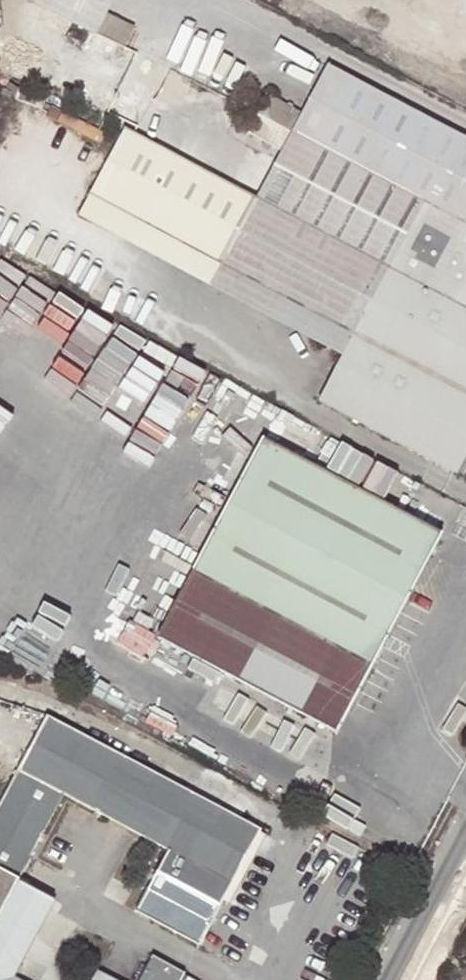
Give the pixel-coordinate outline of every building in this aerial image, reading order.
[(29,1),(123,47),(134,25),(108,12),(99,8),(103,0),(29,0),(29,1)] [(99,8),(108,12),(114,0),(103,0),(99,8)] [(222,263),(318,313),(309,331),(344,350),(342,354),(319,398),(452,467),(465,441),(465,136),(327,63),(301,112),(266,93),(255,114),(246,130),(282,149),(257,198),(123,127),(78,212),(114,230),(124,211),(222,263)] [(78,212),(77,214),(210,284),(222,263),(124,211),(114,230),(78,212)] [(318,313),(222,263),(210,284),(342,354),(344,350),(309,331),(318,313)] [(442,531),(263,435),(157,636),(251,685),(290,705),(336,730),(442,531)] [(452,467),(458,471),(465,457),(465,441),(452,467)] [(286,712),(290,705),(251,685),(247,691),(286,712)] [(14,977),(55,899),(18,879),(64,793),(168,850),(136,910),(199,944),(214,917),(223,900),(228,903),(264,835),(259,832),(261,829),(47,715),(0,802),(0,979),(20,979),(14,977)] [(228,903),(223,900),(214,917),(239,931),(286,842),(261,829),(259,832),(264,835),(228,903)] [(183,972),(152,956),(139,979),(179,979),(183,972)] [(97,971),(92,979),(113,979),(97,971)]
